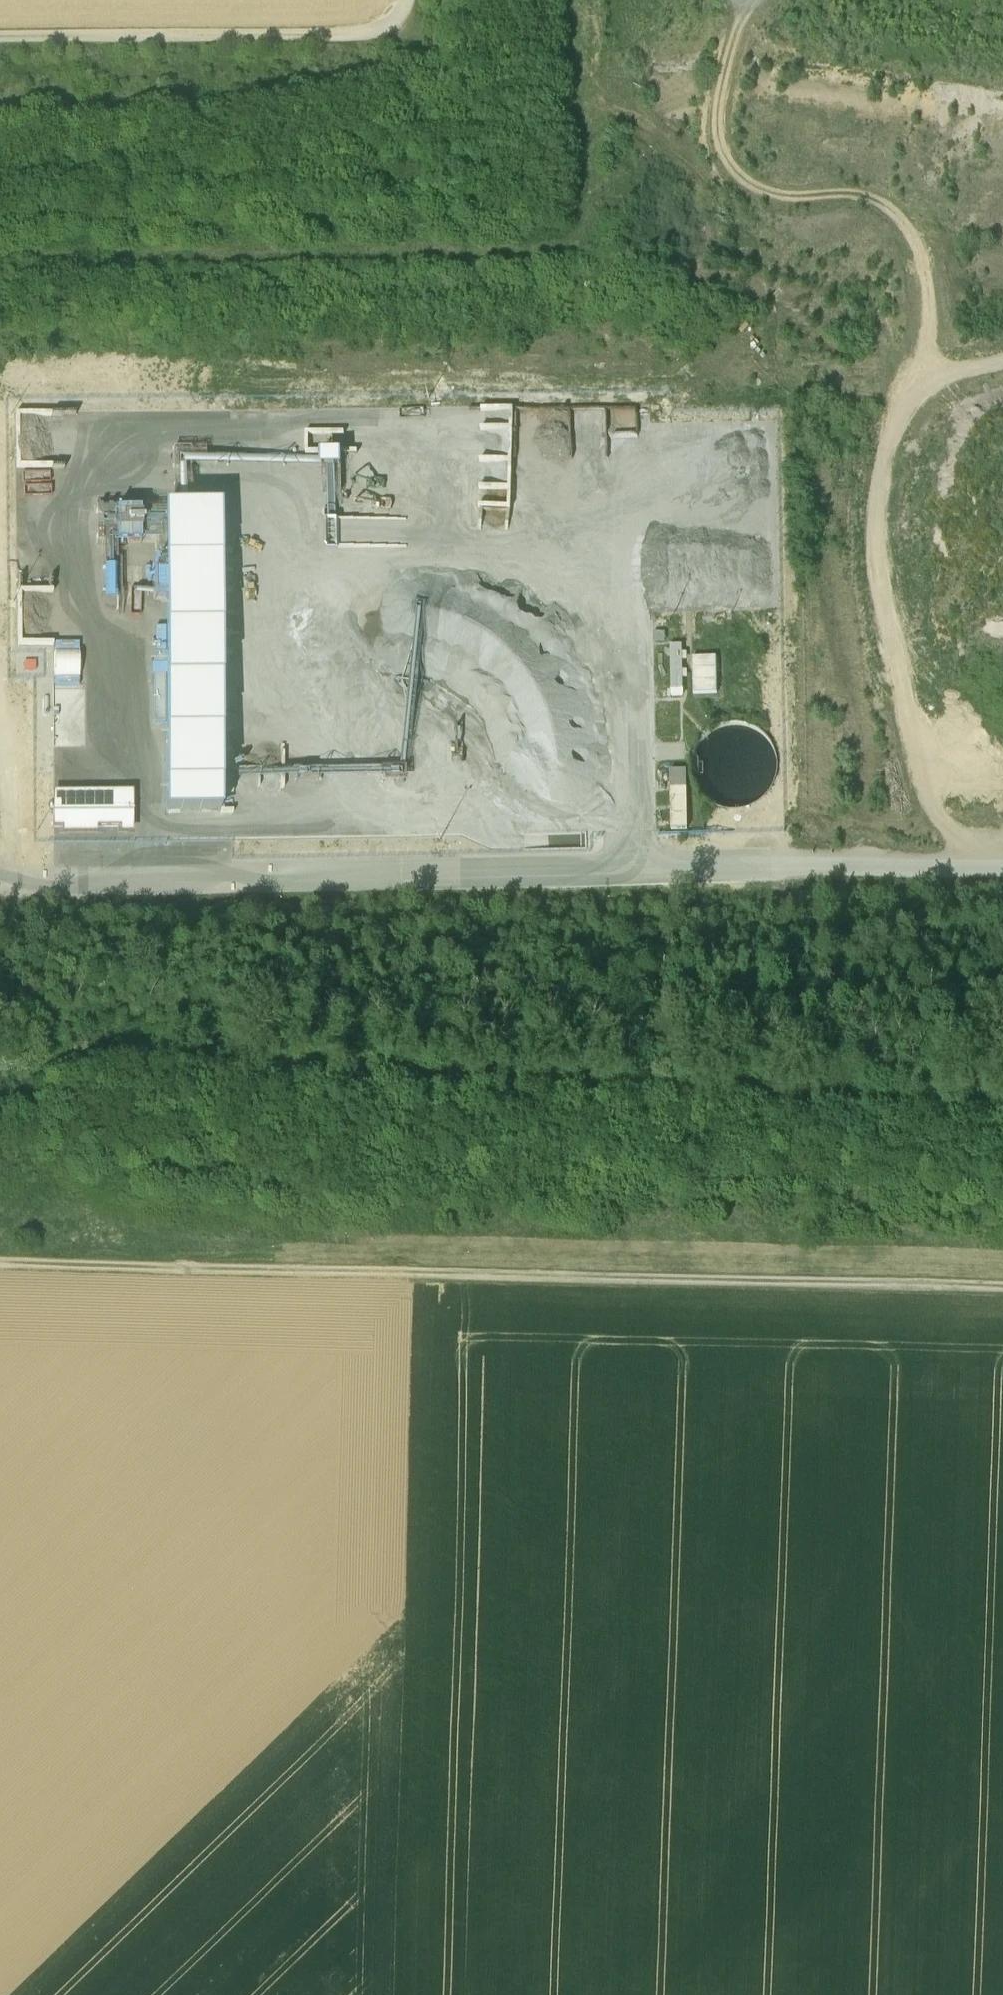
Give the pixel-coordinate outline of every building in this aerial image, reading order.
[(723,653),(695,655),(697,692),(725,691),(723,653)] [(530,679),(550,693),(552,691),(561,697),(568,688),(566,686),(572,678),(544,659),(530,679)] [(572,730),(564,740),(576,750),(618,702),(600,687),(567,725),(572,730)] [(693,765),(673,766),(675,825),(695,825),(693,765)]
